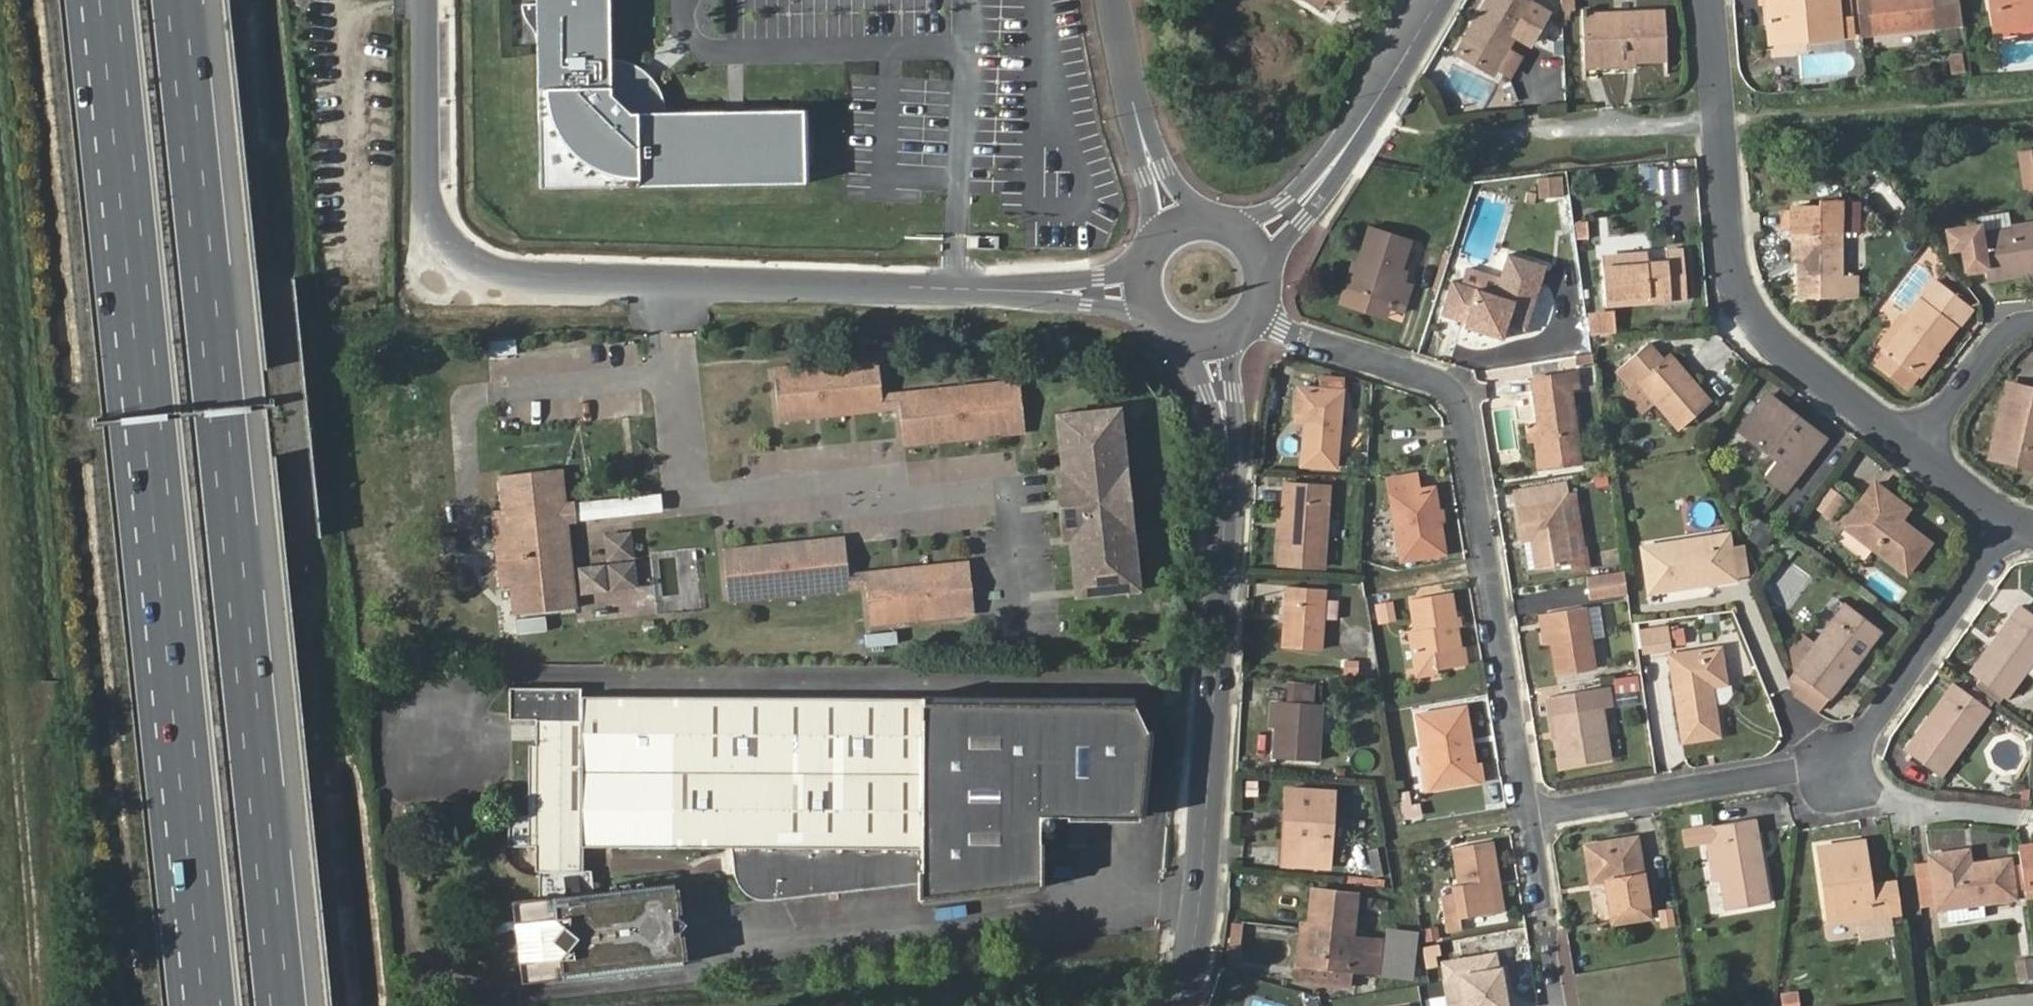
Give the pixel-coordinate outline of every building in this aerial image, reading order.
[(539,110),(539,114),(541,120),(542,125),(546,137),(553,151),(563,162),(567,166),(572,170),(580,176),(590,181),(596,183),(602,184),(608,185),(808,183),(807,110),(667,111),(666,106),(665,101),(662,96),(661,90),(658,85),(655,81),(651,77),(643,70),(638,67),(633,65),(628,63),(622,61),(617,60),(610,59),(610,0),(537,0),(539,110)] [(1507,51),(1520,30),(1535,38),(1545,20),(1543,11),(1524,0),(1491,0),(1459,56),(1479,67),(1483,60),(1493,65),(1503,48),(1507,51)] [(1773,37),(1810,34),(1810,39),(1843,36),(1840,0),(1765,0),(1765,2),(1771,1),(1773,37)] [(1862,36),(1873,35),(1869,0),(1858,0),(1862,36)] [(1873,35),(1936,28),(1934,0),(1869,0),(1873,35)] [(1936,28),(1965,25),(1960,0),(1934,0),(1936,28)] [(1995,31),(2001,31),(1997,0),(1990,0),(1995,31)] [(2001,31),(2032,25),(2032,0),(1997,0),(2001,31)] [(1585,15),(1586,63),(1638,61),(1669,60),(1667,12),(1585,15)] [(1494,75),(1507,51),(1503,48),(1493,65),(1483,60),(1479,67),(1494,75)] [(1638,61),(1586,63),(1586,70),(1638,68),(1638,61)] [(2018,154),(2023,187),(2032,185),(2032,153),(2018,154)] [(1687,170),(1665,170),(1664,192),(1687,192),(1687,170)] [(1538,175),(1538,199),(1564,199),(1564,176),(1538,175)] [(1358,264),(1349,290),(1387,302),(1385,307),(1404,313),(1413,286),(1405,284),(1398,281),(1402,270),(1411,240),(1371,226),(1358,264)] [(1966,268),(1986,266),(1988,277),(2032,270),(2032,226),(1979,234),(1977,226),(1948,230),(1950,248),(1963,246),(1966,268)] [(1799,233),(1801,296),(1858,296),(1857,276),(1843,276),(1843,233),(1799,233)] [(1603,258),(1606,303),(1687,298),(1684,249),(1668,250),(1668,262),(1648,263),(1647,256),(1625,258),(1624,256),(1603,258)] [(1454,282),(1443,315),(1467,322),(1466,327),(1502,338),(1507,325),(1526,331),(1546,268),(1508,256),(1495,296),(1454,282)] [(1343,287),(1349,290),(1358,264),(1352,262),(1343,287)] [(1398,281),(1405,284),(1409,272),(1402,270),(1398,281)] [(1936,280),(1884,348),(1918,375),(1971,308),(1936,280)] [(1590,311),(1589,334),(1617,334),(1617,311),(1590,311)] [(1637,382),(1679,430),(1711,402),(1668,354),(1662,359),(1648,343),(1615,370),(1631,387),(1637,382)] [(776,377),(779,414),(883,403),(882,395),(878,359),(862,361),(863,368),(776,377)] [(775,369),(776,377),(863,368),(862,361),(775,369)] [(1534,380),(1540,425),(1544,453),(1579,449),(1571,389),(1579,388),(1577,374),(1534,380)] [(1297,420),(1308,421),(1305,465),(1337,468),(1343,379),(1322,377),(1321,390),(1299,389),(1297,420)] [(1020,380),(899,393),(900,401),(1021,389),(1020,380)] [(1993,457),(2032,465),(2032,392),(2009,387),(1993,457)] [(901,409),(904,438),(1025,425),(1021,389),(900,401),(901,409)] [(883,403),(883,410),(901,409),(900,401),(899,393),(882,395),(883,403)] [(1767,395),(1762,403),(1777,415),(1783,407),(1767,395)] [(883,403),(779,414),(780,421),(883,410),(883,403)] [(1777,415),(1762,403),(1741,430),(1781,461),(1769,476),(1786,489),(1823,439),(1783,407),(1777,415)] [(1056,539),(1062,538),(1069,599),(1131,592),(1125,532),(1131,531),(1125,470),(1119,470),(1112,409),(1050,416),(1056,477),(1049,478),(1056,539)] [(1025,425),(904,438),(905,446),(1026,433),(1025,425)] [(1544,453),(1540,425),(1528,428),(1530,443),(1535,443),(1539,468),(1581,462),(1579,449),(1544,453)] [(568,523),(566,504),(562,469),(500,475),(503,511),(494,511),(501,584),(512,584),(514,614),(576,607),(568,523)] [(1390,481),(1402,560),(1445,553),(1434,489),(1418,491),(1416,476),(1390,481)] [(1843,524),(1907,573),(1929,543),(1900,520),(1907,510),(1874,484),(1843,524)] [(1814,511),(1834,520),(1845,494),(1824,485),(1814,511)] [(1286,486),(1280,562),(1323,566),(1327,489),(1286,486)] [(1517,493),(1525,542),(1534,540),(1538,569),(1571,564),(1562,503),(1568,502),(1565,486),(1517,493)] [(574,503),(566,504),(568,523),(576,522),(574,503)] [(1758,520),(1747,537),(1766,549),(1777,532),(1758,520)] [(580,594),(638,590),(634,530),(604,532),(606,564),(578,565),(580,594)] [(1720,576),(1721,581),(1736,579),(1729,535),(1643,547),(1649,591),(1700,584),(1699,578),(1720,576)] [(724,550),(726,559),(845,547),(844,538),(724,550)] [(726,559),(728,593),(849,581),(849,575),(845,547),(726,559)] [(866,573),(866,580),(971,569),(970,561),(866,573)] [(866,580),(867,588),(870,625),(889,623),(888,615),(975,607),(971,569),(866,580)] [(1625,571),(1588,577),(1591,596),(1628,590),(1625,571)] [(850,590),(867,588),(866,580),(866,573),(849,575),(849,581),(850,590)] [(1700,584),(1721,581),(1720,576),(1699,578),(1700,584)] [(729,601),(850,590),(849,581),(728,593),(729,601)] [(1289,588),(1285,647),(1321,649),(1325,591),(1289,588)] [(1411,633),(1419,677),(1438,674),(1438,669),(1462,665),(1452,595),(1414,601),(1419,632),(1411,633)] [(1394,600),(1375,602),(1378,624),(1396,622),(1394,600)] [(1795,669),(1831,697),(1879,633),(1844,605),(1795,669)] [(1982,677),(2006,695),(2007,696),(2026,670),(2032,661),(2032,618),(2018,606),(1973,670),(1982,677)] [(888,615),(889,623),(976,614),(975,607),(888,615)] [(1548,614),(1552,643),(1557,675),(1595,669),(1585,608),(1548,614)] [(1545,644),(1552,643),(1548,614),(1541,615),(1545,644)] [(1640,627),(1642,653),(1670,651),(1669,625),(1640,627)] [(865,632),(866,646),(898,645),(897,630),(865,632)] [(1669,656),(1683,742),(1720,736),(1713,687),(1727,685),(1721,648),(1669,656)] [(1373,677),(1374,661),(1343,659),(1341,675),(1373,677)] [(1787,679),(1795,697),(1818,714),(1831,697),(1795,669),(1787,679)] [(1613,680),(1616,695),(1640,691),(1638,676),(1613,680)] [(1982,677),(1976,686),(1995,701),(1999,704),(2006,695),(1982,677)] [(1987,712),(1967,697),(1953,686),(1943,700),(1947,704),(1930,729),(1924,725),(1908,749),(1942,773),(1987,712)] [(1995,701),(1976,686),(1967,697),(1987,712),(1995,701)] [(1287,703),(1315,705),(1315,689),(1288,687),(1287,703)] [(1139,809),(1140,809),(1146,760),(1150,733),(1135,705),(1134,697),(925,696),(925,699),(582,696),(582,689),(511,688),(510,718),(537,719),(537,814),(522,814),(518,816),(513,820),(510,826),(509,846),(538,846),(537,870),(541,870),(540,898),(514,901),(524,983),(685,963),(674,882),(592,892),(588,870),(583,870),(584,844),(732,847),(734,872),(737,879),(741,889),(745,892),(751,896),(757,898),(764,899),(919,883),(918,903),(994,895),(1032,891),(1032,890),(1032,877),(1028,876),(1028,846),(1028,844),(1032,844),(1040,844),(1040,833),(1040,821),(1044,814),(1082,815),(1082,803),(1085,803),(1131,803),(1131,808),(1139,809)] [(1564,715),(1553,717),(1562,767),(1610,760),(1602,709),(1612,707),(1609,688),(1561,696),(1564,715)] [(1551,698),(1553,717),(1564,715),(1561,696),(1551,698)] [(1947,704),(1943,700),(1924,725),(1930,729),(1947,704)] [(1279,702),(1277,729),(1275,758),(1318,762),(1321,706),(1315,705),(1287,703),(1279,702)] [(1426,751),(1431,787),(1482,780),(1480,765),(1474,766),(1464,709),(1420,716),(1426,751)] [(1425,788),(1431,787),(1426,751),(1419,752),(1425,788)] [(1288,790),(1287,811),(1295,812),(1292,849),(1330,852),(1333,794),(1288,790)] [(1139,816),(1140,809),(1139,809),(1131,808),(1131,803),(1085,803),(1082,803),(1082,815),(1139,816)] [(1295,812),(1287,811),(1283,864),(1328,868),(1330,852),(1292,849),(1295,812)] [(1716,841),(1722,878),(1726,907),(1768,899),(1755,819),(1681,831),(1684,846),(1707,843),(1716,841)] [(1587,847),(1592,882),(1608,880),(1615,922),(1650,916),(1636,840),(1587,847)] [(1490,880),(1499,878),(1493,841),(1455,847),(1461,885),(1454,887),(1455,894),(1441,897),(1447,930),(1462,928),(1461,918),(1495,912),(1490,880)] [(1713,879),(1722,878),(1716,841),(1707,843),(1713,879)] [(2025,890),(2032,889),(2032,843),(2019,845),(2021,864),(2025,890)] [(1032,890),(1032,891),(1040,890),(1040,844),(1032,844),(1028,844),(1028,846),(1028,876),(1032,877),(1032,890)] [(1840,919),(1902,911),(1898,884),(1868,887),(1862,844),(1821,848),(1827,894),(1836,893),(1840,919)] [(1931,857),(1932,865),(1937,903),(1937,908),(2014,897),(2014,892),(2011,866),(2009,859),(1969,864),(1968,852),(1931,857)] [(2014,892),(2025,890),(2021,864),(2011,866),(2014,892)] [(1916,867),(1921,905),(1937,903),(1932,865),(1916,867)] [(1504,910),(1499,878),(1490,880),(1495,912),(1504,910)] [(1314,891),(1310,926),(1308,954),(1351,960),(1349,969),(1377,972),(1381,943),(1352,939),(1356,897),(1314,891)] [(1830,920),(1840,919),(1836,893),(1827,894),(1830,920)] [(1308,954),(1310,926),(1300,925),(1296,963),(1349,969),(1351,960),(1308,954)] [(1442,961),(1449,1005),(1506,1005),(1498,952),(1442,961)] [(1780,992),(1781,1005),(1801,1005),(1800,991),(1780,992)]
